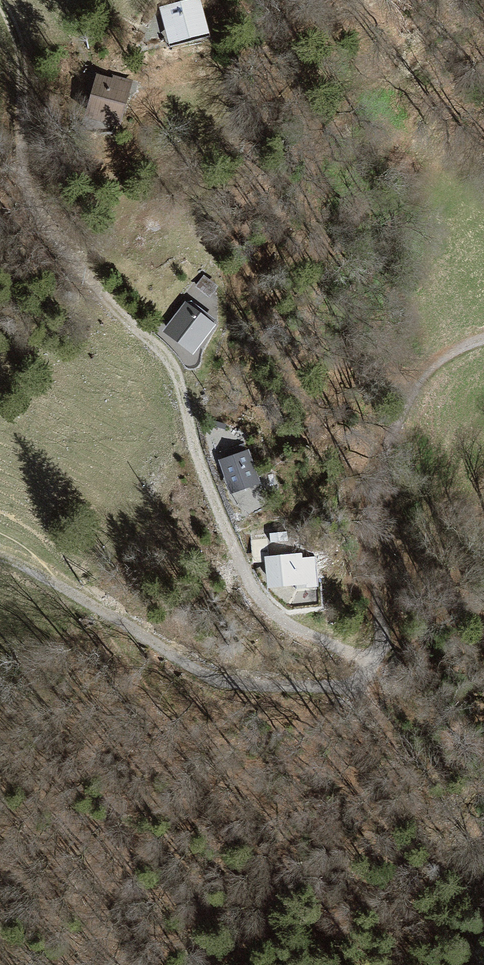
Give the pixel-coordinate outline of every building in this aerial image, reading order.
[(201,1),(159,10),(167,46),(209,37),(201,1)] [(120,128),(133,79),(95,69),(83,118),(120,128)] [(203,276),(194,286),(208,299),(217,288),(203,276)] [(187,309),(170,331),(191,348),(211,322),(195,309),(192,313),(187,309)] [(226,453),(228,459),(220,462),(232,493),(259,483),(245,446),(226,453)] [(292,541),(268,544),(272,582),(296,579),(297,587),(317,585),(313,555),(301,557),(300,548),(293,549),(292,541)]
